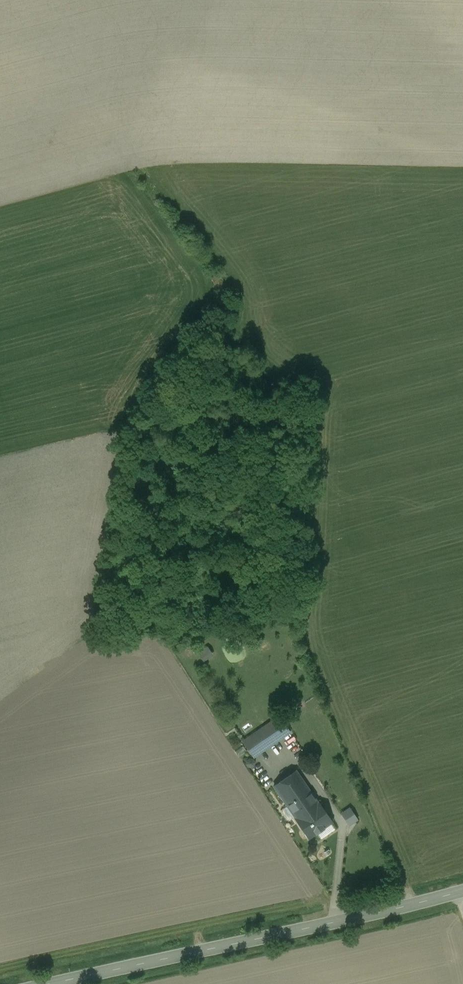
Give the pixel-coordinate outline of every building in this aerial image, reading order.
[(212,655),(207,647),(198,654),(203,661),(212,655)] [(275,711),(268,715),(273,722),(279,718),(275,711)] [(273,722),(244,743),(254,757),(290,732),(279,718),(273,722)] [(306,766),(276,787),(298,819),(320,804),(315,797),(323,792),(306,766)] [(320,804),(298,819),(310,838),(332,823),(320,804)] [(357,820),(349,808),(341,813),(349,825),(357,820)]
